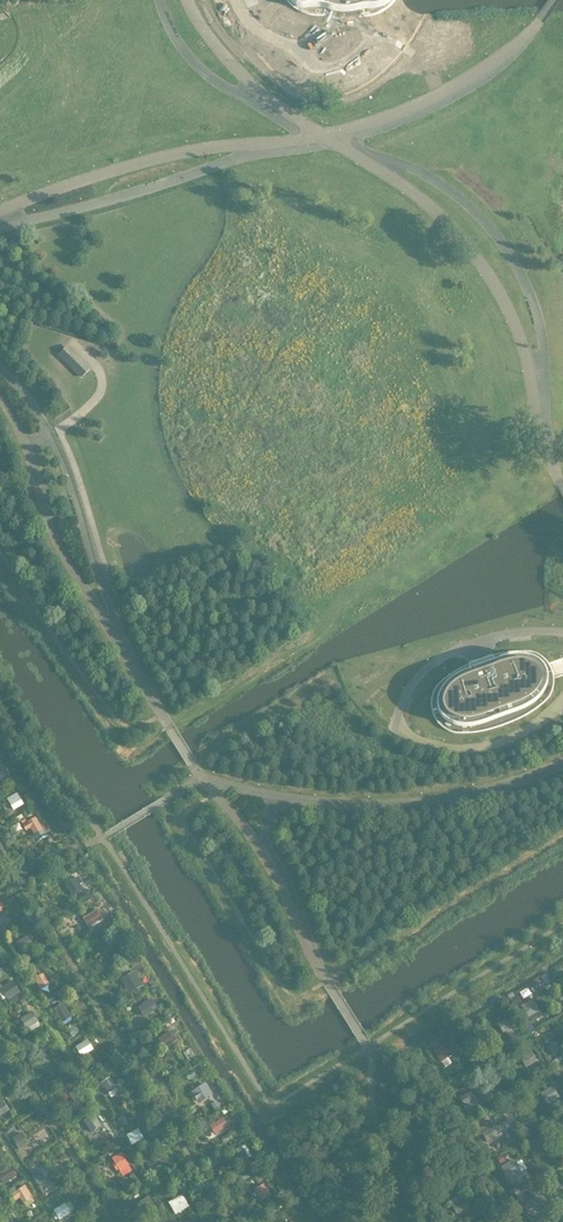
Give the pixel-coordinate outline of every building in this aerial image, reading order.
[(288,2),(291,5),(295,9),(299,11),(303,13),(308,15),(312,16),(317,17),(318,17),(320,17),(321,17),(322,17),(323,17),(324,17),(324,16),(325,16),(325,15),(325,14),(325,10),(326,6),(364,7),(363,12),(363,16),(364,17),(365,17),(365,18),(366,18),(369,17),(373,16),(376,15),(380,14),(383,12),(387,9),(391,6),(394,2),(396,0),(286,0),(288,2)] [(67,346),(58,354),(81,377),(90,368),(67,346)] [(432,698),(431,702),(431,706),(432,710),(433,714),(434,717),(436,721),(438,724),(441,726),(444,729),(447,731),(451,732),(454,733),(458,734),(462,734),(470,733),(478,732),(486,731),(494,729),(502,726),(510,723),(516,720),(523,717),(530,713),(536,709),(542,705),(547,700),(549,697),(551,693),(553,690),(554,686),(554,683),(554,679),(554,675),(553,672),(552,669),(550,666),(548,663),(546,660),(542,657),(539,655),(535,653),(531,652),(524,651),(518,651),(511,651),(505,652),(499,654),(492,656),(491,656),(491,657),(491,658),(472,665),(471,664),(470,664),(469,664),(462,668),(455,672),(448,676),(442,681),(436,687),(434,690),(433,694),(432,698)] [(24,806),(18,794),(9,799),(16,811),(24,806)] [(42,830),(36,818),(27,824),(33,834),(42,830)] [(84,891),(77,878),(67,884),(74,896),(84,891)] [(102,919),(96,911),(86,918),(91,926),(102,919)] [(31,944),(26,936),(15,942),(20,950),(31,944)] [(117,950),(111,942),(101,948),(106,957),(117,950)] [(134,972),(122,980),(127,988),(139,980),(134,972)] [(49,984),(42,973),(34,978),(40,989),(49,984)] [(18,992),(12,982),(2,988),(8,998),(18,992)] [(157,1010),(152,1001),(139,1009),(144,1018),(157,1010)] [(539,1011),(534,1003),(524,1009),(529,1018),(539,1011)] [(63,1024),(71,1018),(62,1004),(54,1010),(63,1024)] [(38,1021),(32,1013),(22,1019),(27,1028),(38,1021)] [(515,1026),(510,1018),(499,1024),(504,1033),(515,1026)] [(177,1041),(172,1033),(158,1041),(164,1050),(177,1041)] [(560,1033),(544,1043),(552,1056),(562,1049),(562,1039),(560,1033)] [(93,1051),(88,1043),(77,1050),(82,1058),(93,1051)] [(433,1053),(439,1063),(448,1058),(442,1048),(433,1053)] [(537,1061),(531,1050),(520,1056),(527,1067),(537,1061)] [(65,1069),(58,1058),(50,1063),(57,1074),(65,1069)] [(116,1089),(109,1079),(101,1084),(108,1094),(116,1089)] [(213,1095),(206,1083),(191,1091),(197,1103),(213,1095)] [(558,1097),(553,1088),(542,1095),(547,1103),(558,1097)] [(84,1098),(78,1090),(70,1095),(75,1103),(84,1098)] [(479,1104),(471,1091),(460,1097),(468,1111),(479,1104)] [(3,1101),(0,1103),(0,1114),(8,1109),(3,1101)] [(101,1126),(95,1116),(86,1121),(93,1131),(101,1126)] [(214,1134),(228,1126),(223,1118),(210,1126),(214,1134)] [(501,1134),(492,1120),(479,1128),(487,1142),(501,1134)] [(144,1140),(139,1131),(128,1138),(133,1147),(144,1140)] [(29,1144),(22,1132),(12,1138),(19,1149),(29,1144)] [(239,1163),(248,1158),(242,1146),(232,1152),(239,1163)] [(130,1166),(121,1152),(112,1158),(120,1172),(130,1166)] [(161,1167),(156,1159),(147,1164),(152,1172),(161,1167)] [(513,1160),(502,1166),(510,1180),(525,1171),(520,1162),(516,1165),(513,1160)] [(11,1168),(0,1174),(0,1177),(4,1183),(16,1176),(11,1168)] [(33,1175),(38,1184),(46,1178),(41,1170),(33,1175)] [(271,1195),(264,1184),(255,1189),(261,1200),(271,1195)] [(32,1197),(25,1186),(11,1194),(15,1200),(20,1197),(23,1203),(32,1197)] [(185,1204),(180,1196),(170,1202),(175,1210),(185,1204)] [(470,1206),(464,1197),(452,1205),(457,1214),(470,1206)] [(542,1207),(545,1206),(539,1197),(527,1205),(533,1216),(544,1209),(542,1207)] [(153,1206),(148,1198),(137,1205),(142,1213),(153,1206)] [(55,1210),(60,1219),(70,1212),(65,1204),(55,1210)]
